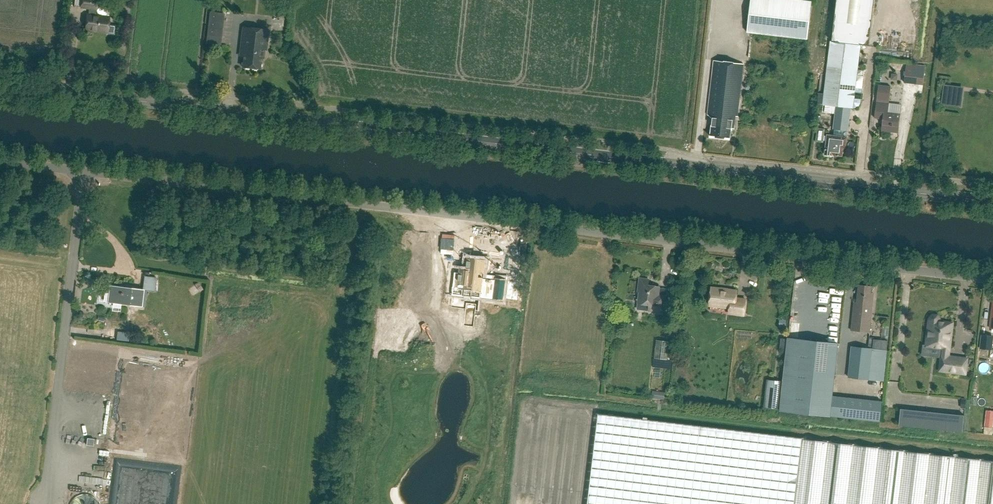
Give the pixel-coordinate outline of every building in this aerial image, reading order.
[(98,0),(82,0),(81,8),(92,9),(91,16),(87,15),(86,30),(107,33),(107,34),(115,35),(116,26),(109,25),(110,18),(96,16),(98,0)] [(812,3),(784,0),(751,0),(748,33),(808,40),(812,3)] [(834,156),(842,157),(844,148),(846,148),(847,137),(850,108),(854,108),(856,109),(858,108),(860,107),(861,106),(861,104),(864,78),(863,77),(858,76),(861,46),(868,47),(874,0),(837,0),(832,41),(831,41),(825,92),(823,105),(838,106),(834,136),(828,135),(827,137),(825,137),(825,131),(818,130),(816,143),(824,144),(824,142),(827,143),(825,155),(834,156)] [(221,45),(225,13),(210,12),(206,43),(221,45)] [(266,50),(268,30),(243,28),(240,56),(244,56),(243,68),(260,70),(261,59),(264,59),(265,50),(266,50)] [(738,117),(741,92),(744,64),(714,61),(708,115),(713,118),(711,137),(730,140),(731,129),(735,129),(736,117),(738,117)] [(907,63),(905,83),(917,84),(919,65),(907,63)] [(947,104),(950,86),(944,85),(941,103),(947,104)] [(899,133),(901,114),(902,104),(889,103),(891,88),(878,86),(875,118),(883,119),(882,131),(899,133)] [(462,270),(460,285),(467,286),(466,288),(484,290),(487,261),(470,259),(468,271),(462,270)] [(664,313),(666,299),(666,296),(659,295),(660,287),(648,286),(649,280),(640,279),(638,292),(640,292),(639,299),(638,304),(643,304),(650,305),(649,311),(664,313)] [(198,282),(195,284),(200,291),(203,289),(198,282)] [(870,332),(874,294),(870,293),(871,286),(860,285),(858,304),(854,304),(852,330),(870,332)] [(141,307),(143,290),(111,286),(109,303),(141,307)] [(744,315),(746,300),(736,299),(737,291),(711,288),(710,297),(712,297),(711,305),(730,308),(729,313),(744,315)] [(937,322),(937,318),(935,316),(931,316),(929,318),(929,321),(928,321),(925,345),(947,348),(950,324),(937,322)] [(980,348),(992,350),(992,347),(992,336),(981,335),(980,348)] [(880,421),(882,401),(833,396),(839,344),(788,338),(780,411),(831,416),(880,421)] [(884,381),(888,346),(873,344),(872,348),(852,346),(849,377),(884,381)] [(942,367),(967,373),(969,363),(944,358),(942,367)] [(779,409),(782,381),(767,379),(764,407),(779,409)] [(962,430),(964,413),(900,406),(898,424),(962,430)] [(599,414),(589,503),(992,503),(992,461),(599,414)]
